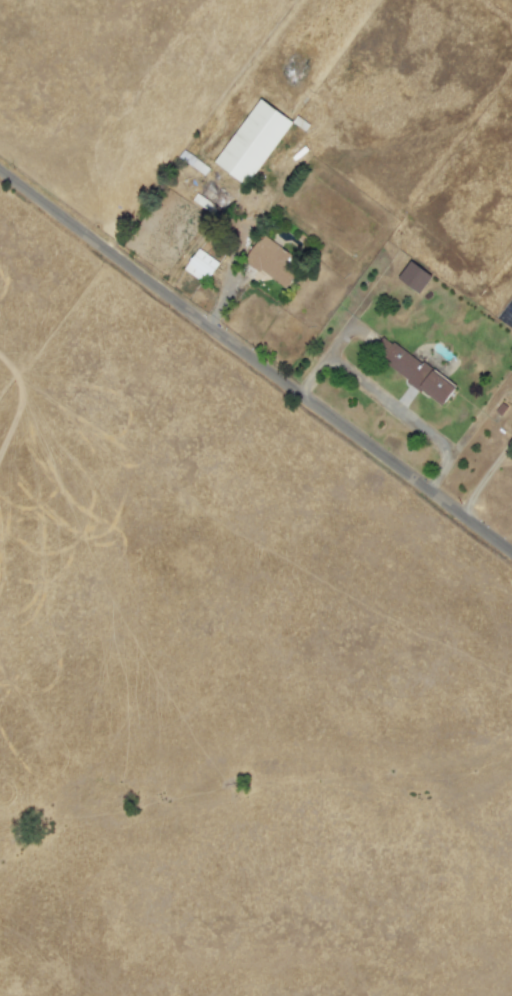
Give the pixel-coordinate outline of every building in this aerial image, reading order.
[(291,121),(258,99),(214,164),(247,186),(291,121)] [(195,202),(222,218),(234,196),(206,181),(195,202)] [(285,289),(302,263),(260,235),(243,262),(285,289)] [(183,270),(204,284),(218,263),(198,249),(183,270)] [(397,278),(418,294),(431,276),(410,261),(397,278)] [(444,404),(456,386),(382,338),(370,356),(444,404)]
